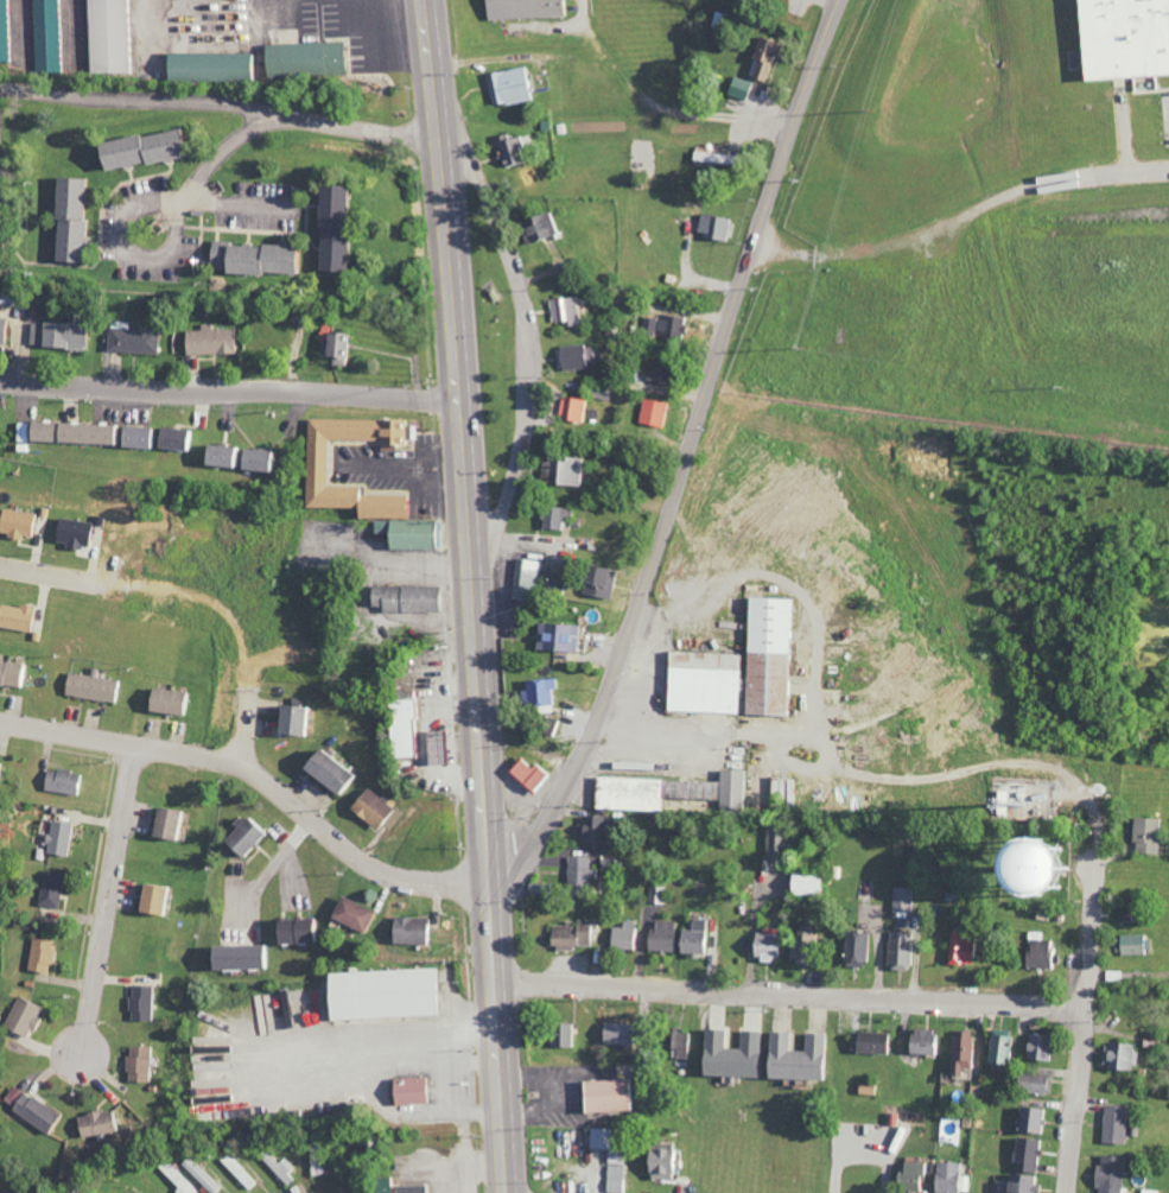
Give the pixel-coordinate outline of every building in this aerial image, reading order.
[(36,73),(62,73),(61,0),(35,0),(36,73)] [(89,75),(130,73),(128,0),(87,0),(89,75)] [(486,20),(567,17),(567,0),(485,0),(486,20)] [(1168,75),(1168,0),(1073,0),(1080,82),(1168,75)] [(777,44),(758,37),(751,58),(757,61),(751,78),(763,82),(777,44)] [(262,46),(263,79),(344,75),(343,42),(262,46)] [(251,54),(165,52),(165,80),(250,82),(251,54)] [(529,101),(525,80),(529,79),(527,68),(486,74),(491,107),(529,101)] [(726,96),(744,101),(749,82),(731,77),(726,96)] [(95,145),(100,173),(182,157),(176,129),(95,145)] [(504,166),(525,163),(521,137),(510,139),(510,135),(500,136),(504,166)] [(691,162),(718,164),(718,154),(692,152),(691,162)] [(51,263),(81,264),(84,180),(54,178),(51,263)] [(343,273),(345,187),(318,187),(316,272),(343,273)] [(554,211),(520,222),(527,244),(560,234),(554,211)] [(696,237),(725,242),(728,219),(700,215),(696,237)] [(291,275),(292,246),(208,244),(207,273),(291,275)] [(570,322),(570,327),(580,326),(579,298),(551,300),(552,323),(570,322)] [(666,320),(648,319),(647,336),(685,337),(686,317),(666,316),(666,320)] [(108,351),(157,353),(159,330),(127,328),(127,322),(110,321),(108,351)] [(86,323),(41,322),(40,348),(86,349),(86,323)] [(234,328),(212,329),(211,323),(200,324),(200,330),(184,330),(185,355),(234,353),(234,328)] [(331,355),(330,365),(347,365),(348,333),(323,332),(322,354),(331,355)] [(586,363),(595,363),(595,344),(559,346),(560,370),(586,369),(586,363)] [(648,381),(669,382),(670,360),(655,360),(654,370),(648,370),(648,381)] [(586,399),(563,397),(561,419),(584,421),(586,399)] [(638,421),(663,428),(670,404),(644,398),(638,421)] [(304,507),(356,508),(355,517),(407,519),(407,508),(406,508),(407,495),(363,494),(363,487),(326,486),(328,440),(411,442),(412,421),(306,418),(304,507)] [(193,429),(18,420),(17,440),(192,449),(193,429)] [(276,471),(277,451),(202,444),(201,465),(276,471)] [(542,458),(541,484),(580,485),(581,459),(542,458)] [(570,508),(542,505),(540,528),(560,530),(561,517),(569,517),(570,508)] [(32,512),(0,509),(0,534),(29,538),(32,512)] [(85,550),(89,522),(57,517),(54,541),(65,543),(64,547),(85,550)] [(435,549),(435,520),(371,519),(371,532),(384,532),(384,549),(435,549)] [(539,561),(514,559),(512,599),(537,600),(539,561)] [(579,592),(610,599),(617,571),(586,564),(579,592)] [(563,575),(544,573),(542,592),(562,593),(563,575)] [(438,613),(439,586),(369,584),(369,605),(380,606),(380,611),(438,613)] [(745,714),(790,715),(792,639),(794,639),(796,598),(748,597),(745,714)] [(0,603),(0,627),(29,632),(33,608),(0,603)] [(577,651),(577,624),(536,623),(535,650),(577,651)] [(665,711),(738,713),(740,654),(667,651),(665,711)] [(25,686),(27,662),(0,661),(0,685),(25,686)] [(94,676),(67,672),(63,695),(115,702),(118,680),(93,677),(94,676)] [(556,688),(556,678),(523,679),(523,689),(519,689),(520,704),(535,704),(535,712),(551,712),(550,689),(556,688)] [(190,694),(148,686),(144,709),(186,717),(190,694)] [(389,758),(413,757),(412,716),(418,716),(417,697),(387,697),(389,758)] [(274,732),(307,736),(311,708),(277,703),(274,732)] [(425,730),(426,764),(445,764),(444,730),(425,730)] [(298,770),(336,793),(337,791),(344,795),(357,775),(311,748),(298,770)] [(534,765),(531,769),(519,758),(508,769),(535,794),(549,778),(534,765)] [(44,789),(80,796),(84,774),(48,767),(44,789)] [(594,776),(593,808),(658,811),(659,797),(717,800),(717,810),(743,811),(745,770),(718,769),(718,781),(594,776)] [(786,806),(795,806),(795,778),(777,778),(777,793),(786,793),(786,806)] [(348,807),(374,830),(392,809),(367,786),(348,807)] [(179,841),(184,812),(155,807),(150,836),(179,841)] [(582,825),(579,825),(578,846),(605,846),(606,816),(583,815),(582,825)] [(219,842),(236,857),(259,832),(242,816),(219,842)] [(1158,854),(1159,818),(1132,818),(1132,853),(1158,854)] [(72,823),(50,821),(47,854),(70,855),(72,823)] [(1004,825),(956,852),(982,897),(1029,870),(1004,825)] [(590,856),(566,857),(567,895),(582,895),(582,880),(599,880),(599,869),(590,870),(590,856)] [(63,874),(43,873),(40,906),(60,908),(63,874)] [(820,873),(788,873),(788,895),(820,895),(820,873)] [(166,916),(170,888),(140,883),(136,911),(166,916)] [(911,888),(892,888),(892,910),(910,910),(911,888)] [(330,919),(364,933),(373,910),(340,896),(330,919)] [(390,942),(426,944),(427,918),(391,917),(390,942)] [(574,950),(574,946),(594,945),(593,920),(565,921),(565,925),(550,926),(552,951),(574,950)] [(707,920),(691,920),(690,930),(679,929),(677,954),(705,955),(707,920)] [(610,927),(609,949),(634,950),(634,922),(623,921),(622,927),(610,927)] [(646,929),(645,952),(672,952),(673,921),(654,921),(653,929),(646,929)] [(811,963),(811,931),(793,931),(792,963),(811,963)] [(1055,969),(1056,940),(1042,940),(1043,932),(1027,931),(1025,968),(1055,969)] [(867,933),(844,932),(843,966),(866,967),(867,933)] [(909,970),(911,933),(889,932),(887,970),(909,970)] [(750,959),(781,960),(782,934),(751,933),(750,959)] [(972,965),(973,934),(948,933),(947,964),(972,965)] [(1148,935),(1115,936),(1116,954),(1148,954),(1148,935)] [(55,940),(31,938),(28,971),(52,973),(55,940)] [(268,945),(205,946),(205,970),(268,968),(268,945)] [(325,972),(327,1019),(436,1015),(436,1002),(431,1002),(430,988),(437,988),(436,968),(325,972)] [(152,986),(130,985),(129,1020),(151,1021),(152,986)] [(29,1038),(41,1007),(16,997),(4,1029),(29,1038)] [(550,1047),(571,1047),(572,1024),(551,1023),(550,1047)] [(741,1031),(740,1049),(724,1048),(725,1029),(702,1029),(700,1075),(758,1077),(760,1031),(741,1031)] [(907,1054),(932,1055),(933,1030),(908,1029),(907,1054)] [(675,1050),(674,1058),(686,1059),(688,1033),(665,1031),(664,1049),(675,1050)] [(959,1068),(970,1068),(971,1031),(950,1031),(950,1075),(959,1075),(959,1068)] [(827,1034),(803,1033),(803,1050),(788,1050),(789,1032),(766,1032),(765,1078),(827,1079),(827,1034)] [(885,1033),(855,1032),(854,1052),(884,1054),(885,1033)] [(1011,1036),(991,1032),(984,1061),(1004,1065),(1011,1036)] [(1024,1059),(1048,1062),(1050,1036),(1027,1034),(1024,1059)] [(1103,1043),(1101,1066),(1137,1070),(1139,1047),(1103,1043)] [(149,1082),(150,1047),(128,1046),(127,1081),(149,1082)] [(1050,1095),(1050,1075),(1016,1073),(1015,1093),(1050,1095)] [(425,1077),(391,1078),(392,1105),(426,1103),(425,1077)] [(629,1079),(581,1081),(582,1112),(630,1110),(629,1079)] [(48,1131),(58,1111),(11,1087),(1,1107),(48,1131)] [(1102,1143),(1125,1144),(1126,1106),(1103,1105),(1102,1143)] [(1016,1131),(1041,1134),(1045,1110),(1020,1106),(1016,1131)] [(75,1117),(80,1139),(116,1130),(113,1119),(114,1119),(112,1108),(75,1117)] [(1040,1140),(1016,1137),(1012,1162),(1019,1162),(1017,1171),(1035,1174),(1040,1140)] [(651,1149),(644,1149),(645,1180),(674,1179),(673,1143),(651,1144),(651,1149)] [(290,1175),(297,1169),(286,1158),(281,1163),(269,1150),(261,1157),(289,1187),(296,1180),(290,1175)] [(221,1159),(251,1190),(258,1183),(228,1152),(221,1159)] [(1122,1157),(1100,1156),(1099,1166),(1093,1166),(1092,1187),(1098,1187),(1097,1192),(1121,1192),(1122,1157)] [(209,1192),(215,1192),(220,1189),(196,1157),(187,1163),(209,1192)] [(167,1160),(160,1168),(183,1190),(185,1192),(200,1192),(201,1192),(167,1160)] [(894,1171),(894,1192),(923,1191),(922,1162),(901,1162),(902,1171),(894,1171)] [(933,1192),(957,1192),(958,1163),(933,1162),(932,1192),(933,1192)] [(1036,1175),(1005,1174),(1004,1192),(1035,1192),(1036,1175)] [(427,1185),(394,1185),(394,1177),(374,1177),(374,1192),(427,1192),(427,1185)]
